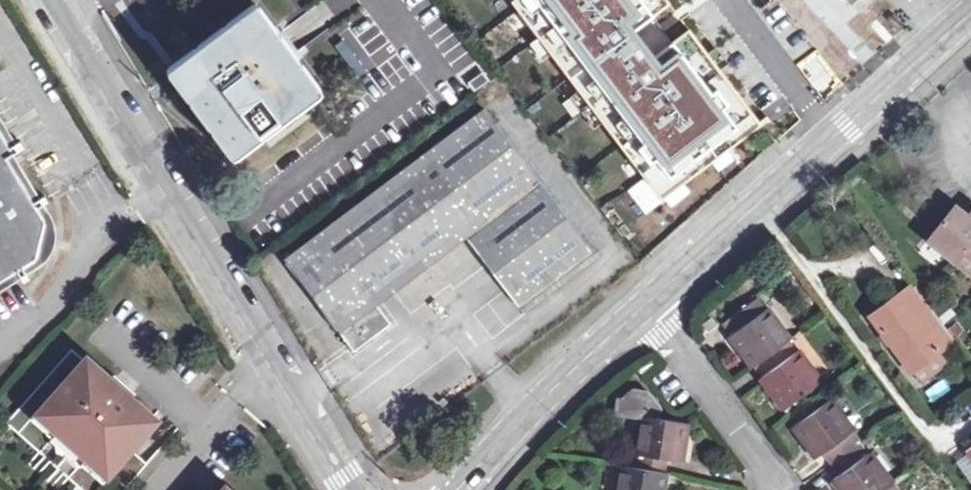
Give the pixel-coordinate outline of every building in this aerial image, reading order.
[(574,73),(659,196),(762,126),(741,97),(737,100),(668,0),(641,0),(617,16),(622,22),(594,42),(602,54),(574,73)] [(831,88),(839,82),(777,0),(765,0),(831,88)] [(324,92),(256,3),(182,59),(193,74),(179,84),(235,159),(324,92)] [(892,13),(885,18),(893,27),(900,22),(892,13)] [(193,74),(182,59),(168,70),(179,84),(193,74)] [(485,108),(284,259),(353,350),(391,322),(377,304),(467,236),(522,308),(594,253),(485,108)] [(33,262),(36,257),(44,225),(43,219),(7,159),(14,155),(0,133),(0,282),(33,262)] [(929,241),(957,263),(964,255),(970,246),(970,211),(967,216),(955,207),(929,241)] [(957,263),(970,274),(970,260),(964,255),(957,263)] [(947,330),(914,286),(873,317),(913,372),(915,370),(939,352),(955,340),(954,339),(947,330)] [(758,297),(722,324),(754,366),(790,340),(758,297)] [(947,330),(954,339),(965,331),(958,322),(947,330)] [(790,340),(754,366),(786,408),(822,382),(790,340)] [(82,489),(90,489),(106,471),(126,489),(147,465),(127,447),(152,419),(71,350),(6,423),(82,489)] [(939,352),(915,370),(923,381),(947,363),(939,352)] [(635,467),(666,472),(669,459),(680,461),(686,422),(656,418),(658,403),(648,389),(635,387),(621,398),(618,416),(642,420),(635,467)] [(831,400),(794,426),(818,458),(823,454),(831,464),(857,446),(862,442),(831,400)] [(831,464),(840,476),(834,480),(842,489),(884,489),(893,483),(871,454),(865,458),(857,446),(831,464)] [(666,472),(635,467),(621,465),(617,489),(664,489),(666,472)]
